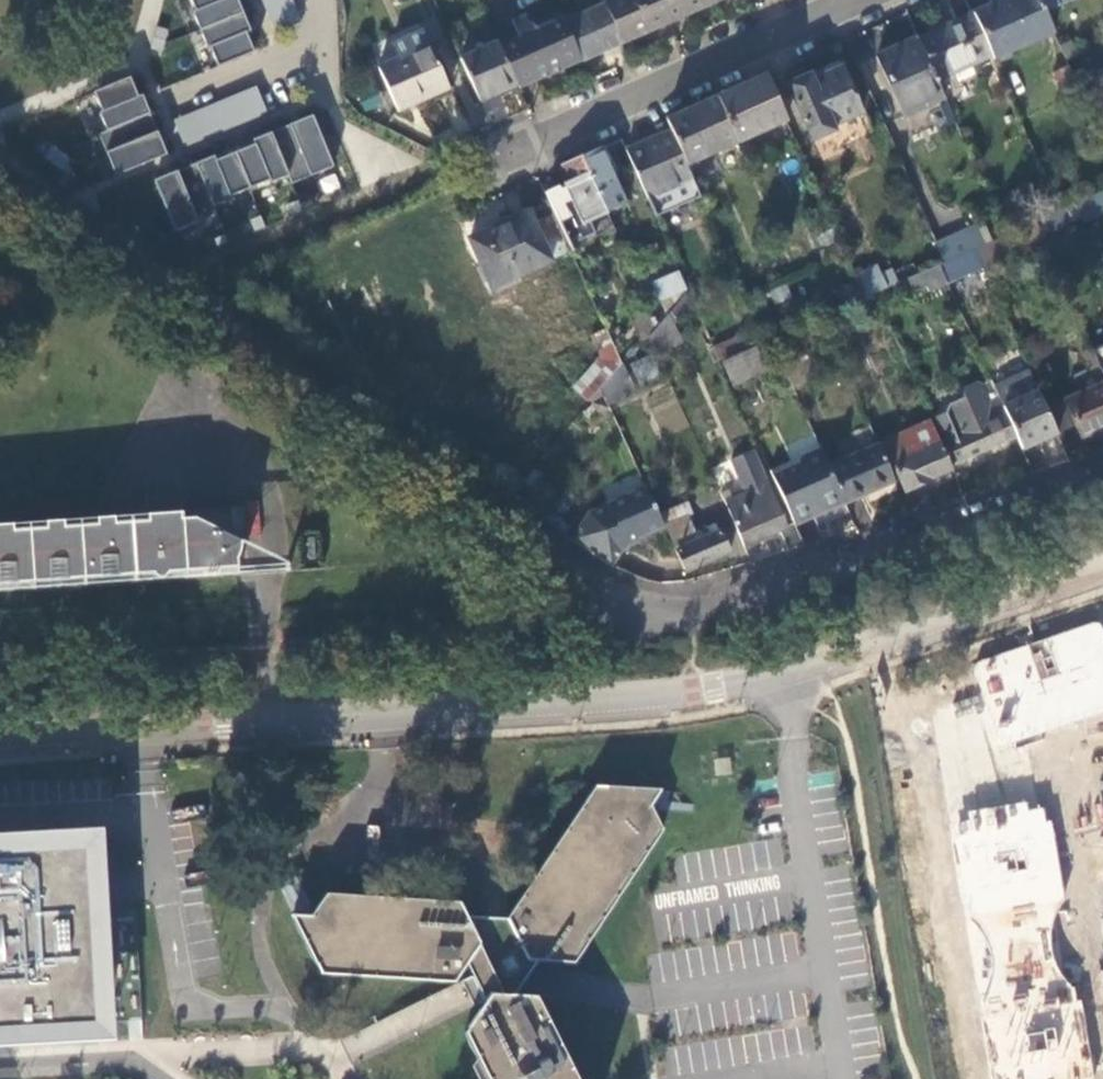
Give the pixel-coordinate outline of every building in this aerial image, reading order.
[(200,32),(244,14),(238,0),(190,0),(196,13),(193,14),(200,32)] [(622,44),(670,23),(659,0),(603,0),(605,5),(622,44)] [(717,2),(716,0),(659,0),(670,23),(717,2)] [(1037,0),(1005,0),(972,15),(992,59),(995,66),(1012,59),(1010,53),(1053,34),(1044,14),(1037,0)] [(1044,14),(1075,0),(1037,0),(1044,14)] [(583,62),(622,44),(605,5),(565,22),(583,62)] [(519,37),(501,45),(519,86),(521,90),(583,62),(565,22),(560,11),(530,24),(526,16),(513,22),(519,37)] [(244,14),(200,32),(208,50),(210,49),(219,69),(255,54),(247,34),(251,33),(244,14)] [(992,59),(972,15),(917,39),(937,83),(992,59)] [(397,40),(394,48),(398,58),(429,45),(425,35),(418,32),(397,40)] [(937,83),(917,39),(876,58),(904,118),(944,100),(937,83)] [(462,60),(481,102),(519,86),(501,45),(499,43),(462,60)] [(1072,62),(1077,60),(1070,43),(1059,48),(1066,64),(1072,62)] [(382,65),(401,109),(451,88),(432,44),(429,45),(398,58),(382,65)] [(814,140),(823,160),(845,151),(843,147),(868,135),(859,115),(861,114),(840,67),(811,81),(809,76),(787,85),(812,141),(814,140)] [(1080,95),(1068,68),(1052,75),(1063,102),(1080,95)] [(692,178),(702,174),(696,163),(786,121),(765,76),(666,120),(666,121),(671,131),(692,178)] [(143,96),(138,98),(130,79),(94,93),(102,113),(100,114),(107,132),(150,115),(143,96)] [(256,85),(172,121),(184,148),(268,111),(256,85)] [(167,156),(150,115),(107,132),(99,136),(116,177),(167,156)] [(289,177),(292,185),(333,168),(313,117),(271,134),(289,177)] [(693,180),(692,178),(671,131),(625,151),(634,170),(638,179),(647,200),(693,180)] [(235,154),(250,190),(269,182),(270,185),(289,177),(271,134),(253,142),(254,146),(235,154)] [(583,158),(608,213),(626,205),(612,173),(617,170),(606,147),(583,158)] [(250,190),(235,154),(216,162),(214,157),(196,165),(213,208),(231,201),(230,198),(250,190)] [(563,233),(608,213),(583,158),(563,167),(571,185),(547,195),(563,233)] [(175,233),(217,216),(213,208),(196,165),(154,182),(175,233)] [(624,185),(638,179),(634,170),(620,176),(624,185)] [(1074,205),(1079,217),(1102,207),(1102,192),(1074,205)] [(1079,217),(1074,205),(1033,223),(1039,236),(1079,218),(1079,217)] [(471,238),(493,288),(553,261),(531,211),(471,238)] [(965,231),(936,244),(944,262),(961,255),(973,250),(965,231)] [(1018,248),(1012,234),(992,243),(999,256),(1018,248)] [(987,245),(973,251),(983,272),(996,266),(987,245)] [(970,274),(961,255),(944,262),(938,265),(944,279),(946,284),(970,274)] [(888,262),(855,276),(858,283),(865,298),(917,274),(913,265),(893,273),(888,262)] [(944,279),(938,265),(923,272),(930,286),(944,279)] [(651,282),(666,315),(687,290),(679,270),(651,282)] [(865,298),(858,283),(836,293),(842,308),(865,298)] [(587,285),(535,309),(554,353),(590,338),(599,358),(572,389),(589,403),(591,402),(601,389),(607,383),(616,373),(622,365),(587,285)] [(652,336),(660,355),(681,345),(669,317),(652,336)] [(720,362),(746,350),(740,337),(714,348),(720,362)] [(775,351),(770,340),(755,346),(756,349),(761,361),(765,360),(764,356),(775,351)] [(1095,350),(1092,343),(1089,345),(1102,376),(1102,346),(1095,350)] [(761,361),(756,349),(724,363),(733,385),(766,371),(761,361)] [(627,365),(638,385),(659,374),(649,354),(627,365)] [(1015,437),(1022,450),(1057,434),(1056,433),(1039,396),(1028,371),(993,387),(1015,437)] [(630,392),(616,373),(607,383),(618,399),(630,392)] [(946,414),(930,421),(940,445),(952,471),(953,474),(969,467),(966,459),(1015,437),(993,387),(991,383),(982,387),(975,384),(963,389),(960,397),(962,401),(948,407),(946,414)] [(1102,429),(1102,384),(1066,400),(1082,438),(1102,429)] [(669,388),(646,399),(665,435),(687,424),(669,388)] [(612,412),(601,389),(591,402),(598,418),(612,412)] [(1039,396),(1056,433),(1069,427),(1052,390),(1039,396)] [(940,445),(930,421),(882,443),(893,467),(940,445)] [(1059,437),(1022,452),(1031,473),(1068,459),(1059,437)] [(930,480),(952,471),(940,445),(893,467),(905,493),(931,481),(930,480)] [(829,469),(846,505),(895,484),(878,448),(829,469)] [(791,518),(795,526),(846,505),(829,469),(821,450),(802,459),(799,466),(774,478),(772,473),(771,473),(791,518)] [(779,532),(787,551),(804,546),(795,526),(791,518),(784,521),(753,451),(731,461),(747,495),(724,505),(743,547),(779,532)] [(569,540),(602,562),(613,563),(617,544),(622,542),(620,536),(659,519),(639,473),(628,478),(630,482),(605,493),(609,501),(585,511),(569,540)] [(88,521),(0,528),(0,593),(236,577),(235,560),(241,544),(235,541),(232,511),(88,521)] [(665,527),(676,551),(697,541),(686,517),(665,527)] [(697,541),(676,551),(685,573),(729,553),(719,531),(709,536),(706,530),(700,533),(702,539),(697,541)] [(1002,744),(1102,712),(1102,627),(1101,621),(974,663),(1002,744)] [(539,1003),(518,1002),(529,982),(537,968),(578,973),(666,836),(653,811),(665,798),(596,790),(509,923),(494,923),(468,923),(459,904),(325,896),(311,919),(289,917),(321,979),(455,988),(465,971),(476,992),(483,1005),(463,1038),(483,1078),(578,1078),(539,1003)] [(1096,1078),(1075,988),(1067,981),(1061,972),(1055,958),(1052,943),(1052,926),(1059,911),(1066,899),(1051,818),(1047,819),(1045,807),(1028,810),(1027,803),(967,814),(971,833),(953,837),(993,1078),(1095,1078),(1096,1078)] [(176,818),(172,847),(206,852),(210,823),(176,818)] [(117,1040),(106,826),(0,832),(0,850),(81,845),(85,845),(87,878),(96,1024),(0,1030),(0,1046),(117,1040)] [(96,1024),(87,878),(85,845),(81,845),(0,850),(0,1030),(96,1024)]
